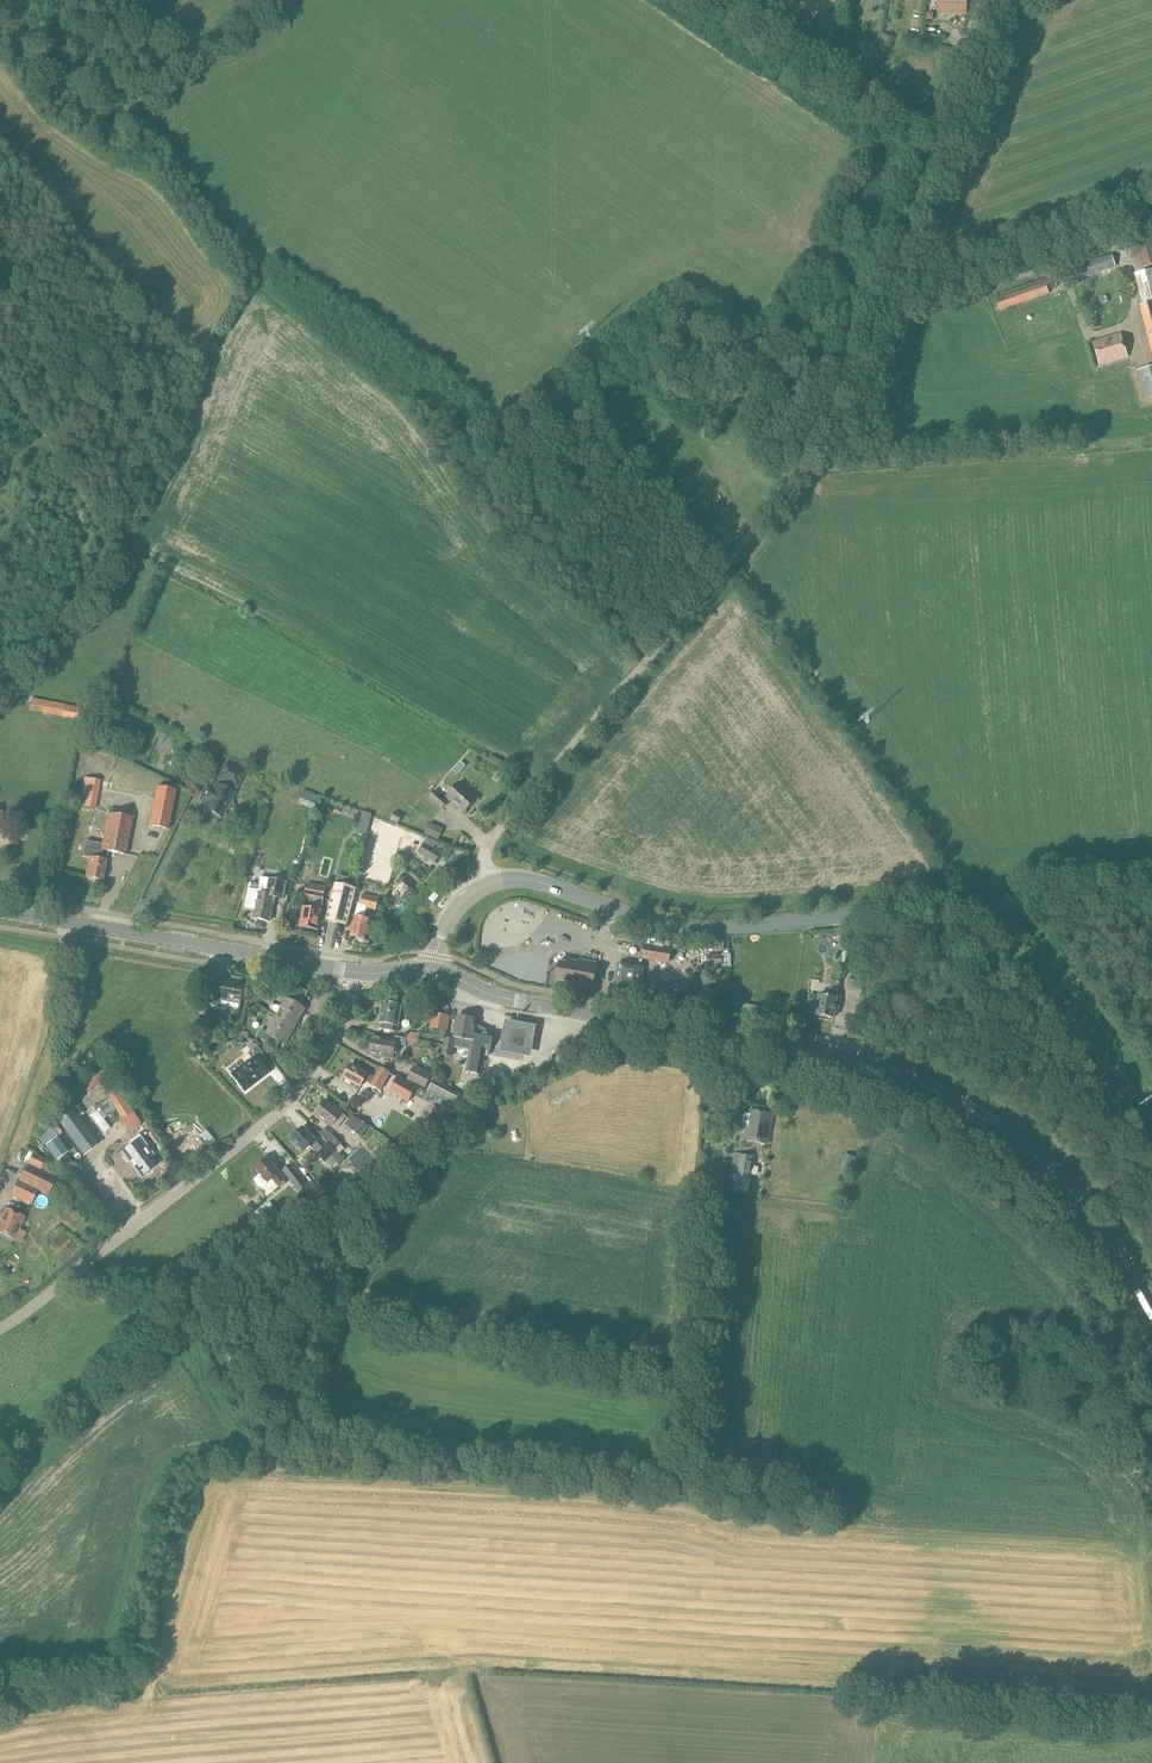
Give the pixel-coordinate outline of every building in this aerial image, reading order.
[(968,0),(938,0),(937,13),(967,14),(968,0)] [(1136,204),(1140,215),(1151,211),(1151,199),(1151,198),(1136,204)] [(1125,221),(1139,215),(1135,205),(1121,210),(1125,221)] [(1151,264),(1151,238),(1129,245),(1136,270),(1151,264)] [(1073,279),(1116,265),(1112,254),(1070,268),(1073,279)] [(1136,277),(1143,304),(1139,305),(1151,354),(1151,273),(1136,277)] [(999,311),(1048,294),(1047,290),(1056,287),(1054,279),(995,300),(999,311)] [(1107,294),(1100,297),(1102,305),(1109,301),(1107,294)] [(1100,366),(1128,358),(1120,334),(1093,342),(1100,366)] [(1151,397),(1151,368),(1139,371),(1146,398),(1151,397)] [(77,719),(80,707),(31,698),(29,710),(77,719)] [(236,788),(243,774),(225,765),(219,779),(223,781),(220,788),(215,785),(213,790),(207,787),(201,798),(208,801),(204,809),(222,817),(220,816),(223,810),(225,811),(233,808),(234,806),(231,798),(229,797),(231,793),(226,790),(229,784),(236,788)] [(95,808),(100,783),(83,780),(78,805),(95,808)] [(464,813),(477,799),(459,783),(446,797),(464,813)] [(167,830),(174,792),(156,788),(148,826),(167,830)] [(317,808),(321,797),(303,790),(299,802),(317,808)] [(443,809),(449,801),(436,790),(430,797),(443,809)] [(126,855),(133,818),(107,814),(100,851),(101,851),(100,860),(90,858),(86,878),(102,881),(106,861),(108,852),(126,855)] [(366,835),(369,825),(360,822),(357,832),(366,835)] [(429,822),(424,834),(432,838),(437,826),(429,822)] [(435,849),(439,841),(392,823),(387,843),(396,846),(397,844),(420,853),(420,854),(435,864),(442,854),(435,849)] [(350,887),(351,883),(336,879),(326,921),(336,923),(346,887),(350,887)] [(283,900),(286,883),(268,880),(266,895),(258,894),(254,918),(270,921),(274,899),(283,900)] [(324,899),(325,889),(307,885),(305,895),(324,899)] [(348,926),(357,889),(346,887),(336,923),(348,926)] [(404,895),(403,895),(411,902),(418,895),(410,888),(409,888),(404,895)] [(434,893),(428,899),(433,903),(439,897),(434,893)] [(376,910),(378,899),(363,896),(361,907),(376,910)] [(318,930),(323,911),(303,907),(300,927),(318,930)] [(367,942),(371,921),(355,917),(350,937),(367,942)] [(842,934),(841,943),(851,944),(852,935),(842,934)] [(668,963),(670,947),(648,944),(646,959),(668,963)] [(1029,960),(1035,958),(1031,947),(1025,949),(1029,960)] [(833,964),(832,953),(824,953),(824,964),(833,964)] [(597,963),(579,960),(579,963),(569,961),(568,964),(559,962),(556,979),(593,986),(597,963)] [(639,994),(643,969),(617,965),(613,989),(639,994)] [(840,979),(833,978),(832,985),(839,987),(840,979)] [(240,1003),(244,982),(224,979),(222,989),(215,987),(212,1004),(220,1006),(221,1000),(240,1003)] [(277,1016),(296,1026),(305,1010),(296,1005),(299,998),(304,1000),(308,993),(291,984),(287,991),(284,990),(279,986),(275,992),(280,996),(286,999),(277,1016)] [(657,984),(655,997),(677,1001),(680,988),(657,984)] [(833,1018),(838,990),(830,988),(829,997),(820,995),(820,997),(810,996),(808,1005),(818,1007),(816,1016),(833,1018)] [(398,1033),(399,1027),(402,1005),(382,1002),(378,1024),(378,1030),(398,1033)] [(447,1032),(450,1017),(433,1014),(430,1028),(447,1032)] [(286,1044),(296,1026),(277,1016),(267,1033),(261,1030),(258,1036),(273,1045),(276,1039),(286,1044)] [(476,1021),(459,1018),(456,1019),(456,1020),(455,1021),(454,1025),(455,1026),(453,1038),(445,1036),(442,1055),(452,1056),(453,1047),(470,1051),(466,1071),(480,1074),(484,1057),(489,1057),(493,1035),(474,1032),(476,1021)] [(536,1027),(504,1022),(498,1054),(530,1059),(536,1027)] [(418,1044),(419,1035),(408,1034),(406,1042),(418,1044)] [(393,1059),(395,1041),(372,1037),(369,1055),(393,1059)] [(269,1073),(262,1064),(268,1060),(257,1046),(251,1051),(255,1056),(240,1068),(237,1064),(228,1070),(245,1092),(253,1086),(269,1073)] [(374,1078),(351,1065),(343,1078),(360,1087),(364,1080),(382,1090),(392,1073),(380,1067),(374,1078)] [(96,1067),(83,1082),(90,1087),(92,1089),(104,1074),(96,1067)] [(434,1069),(432,1076),(442,1079),(444,1072),(434,1069)] [(409,1081),(418,1086),(429,1091),(430,1087),(433,1081),(414,1072),(409,1081)] [(418,1086),(409,1081),(398,1076),(390,1090),(409,1101),(418,1086)] [(458,1108),(463,1097),(434,1081),(428,1093),(458,1108)] [(83,1113),(72,1098),(65,1103),(68,1108),(55,1118),(83,1155),(98,1144),(78,1117),(83,1113)] [(332,1126),(342,1114),(324,1100),(315,1113),(332,1126)] [(98,1110),(115,1129),(124,1121),(108,1102),(98,1110)] [(749,1115),(744,1114),(745,1109),(734,1107),(731,1123),(742,1125),(747,1126),(745,1140),(767,1144),(773,1115),(750,1111),(749,1115)] [(364,1141),(374,1129),(365,1121),(354,1113),(344,1125),(364,1141)] [(339,1155),(338,1154),(327,1143),(322,1149),(315,1141),(303,1129),(292,1139),(304,1151),(309,1147),(329,1166),(339,1155)] [(327,1143),(338,1154),(343,1149),(324,1129),(318,1134),(327,1143)] [(129,1146),(122,1152),(139,1175),(154,1164),(145,1153),(148,1150),(137,1136),(126,1143),(129,1146)] [(56,1139),(45,1147),(56,1161),(67,1153),(56,1139)] [(48,1194),(56,1177),(41,1170),(46,1159),(32,1153),(13,1195),(31,1203),(37,1189),(48,1194)] [(748,1192),(753,1157),(740,1155),(737,1175),(731,1174),(728,1189),(748,1192)] [(853,1172),(857,1159),(846,1155),(841,1168),(853,1172)] [(285,1181),(279,1173),(267,1159),(256,1168),(261,1175),(255,1180),(261,1188),(272,1179),(278,1186),(285,1181)] [(298,1191),(306,1185),(307,1185),(290,1165),(282,1171),(298,1191)] [(142,1184),(132,1191),(139,1200),(149,1194),(142,1184)] [(277,1216),(269,1205),(255,1215),(264,1226),(277,1216)] [(25,1232),(19,1229),(24,1217),(7,1210),(0,1224),(0,1233),(15,1240),(21,1243),(25,1232)]
